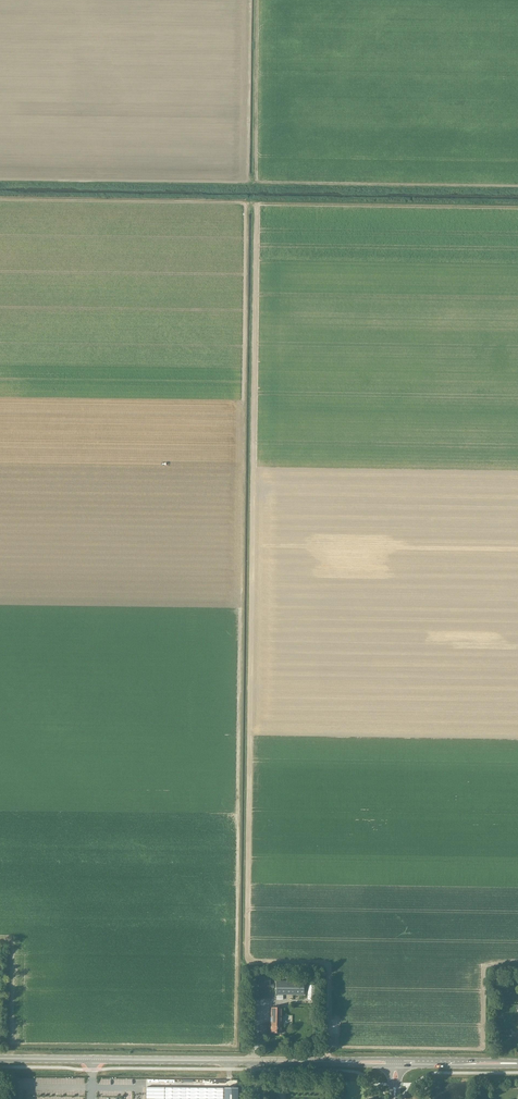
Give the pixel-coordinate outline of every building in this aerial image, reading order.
[(270,977),(259,977),(258,998),(269,999),(270,977)] [(275,981),(275,994),(303,995),(303,981),(275,981)] [(271,1007),(270,1033),(281,1033),(282,1007),(271,1007)] [(237,1088),(224,1088),(223,1088),(146,1087),(146,1098),(237,1098),(237,1088)]
